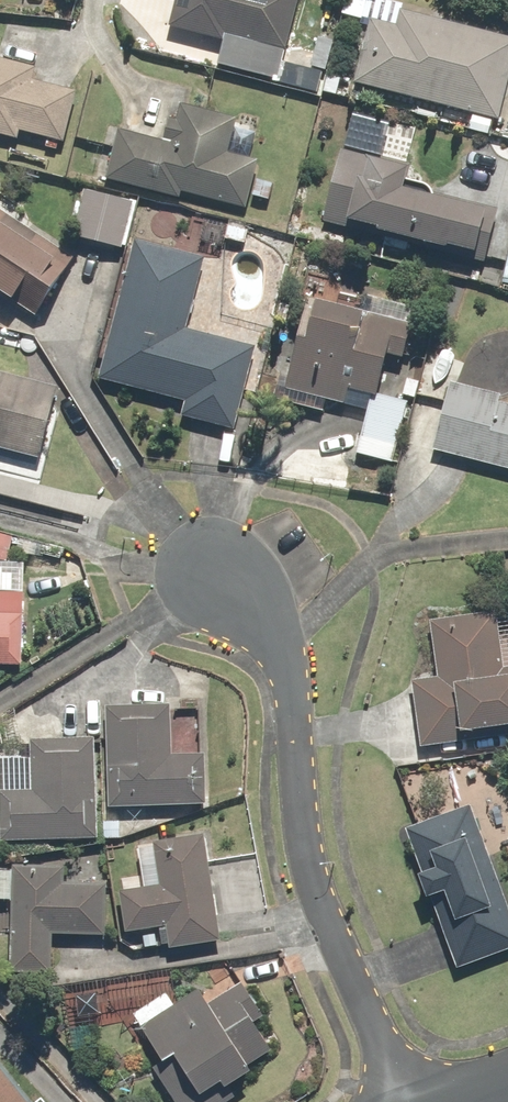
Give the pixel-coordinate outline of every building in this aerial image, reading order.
[(171,24),(225,33),(220,63),(280,74),(294,0),(176,0),(171,24)] [(358,81),(499,117),(507,83),(507,35),(405,9),(400,28),(373,21),(358,81)] [(0,55),(0,131),(21,136),(22,129),(63,139),(76,90),(35,79),(38,65),(0,55)] [(259,163),(229,155),(239,118),(183,104),(174,141),(122,127),(110,171),(247,207),(259,163)] [(348,148),(342,172),(340,172),(329,218),(485,255),(496,209),(406,187),(411,164),(348,148)] [(87,190),(77,234),(131,246),(140,201),(87,190)] [(0,208),(0,289),(39,312),(75,253),(0,208)] [(246,388),(257,347),(186,328),(205,255),(137,237),(101,377),(128,384),(185,400),(182,413),(238,428),(248,388),(246,388)] [(311,297),(287,384),(374,408),(398,321),(311,297)] [(42,456),(60,386),(0,371),(0,446),(42,456)] [(453,389),(436,450),(507,469),(507,403),(453,389)] [(438,679),(413,683),(423,748),(507,735),(507,660),(501,608),(429,618),(438,679)] [(0,612),(0,664),(23,665),(25,613),(0,612)] [(206,753),(172,754),(171,704),(107,706),(110,804),(207,803),(206,753)] [(99,807),(96,738),(32,740),(34,791),(0,793),(2,841),(100,837),(99,807)] [(407,830),(461,969),(507,950),(507,903),(470,806),(407,830)] [(126,932),(173,926),(175,943),(221,936),(205,836),(159,843),(166,885),(120,891),(126,932)] [(52,972),(51,933),(54,933),(109,934),(109,884),(64,884),(64,868),(17,868),(16,918),(13,918),(13,972),(52,972)] [(241,982),(208,1003),(199,989),(143,1026),(164,1058),(153,1065),(178,1101),(229,1101),(237,1096),(230,1085),(253,1070),(250,1065),(273,1050),(255,1023),(265,1017),(241,982)] [(0,1063),(0,1101),(31,1101),(0,1063)]
